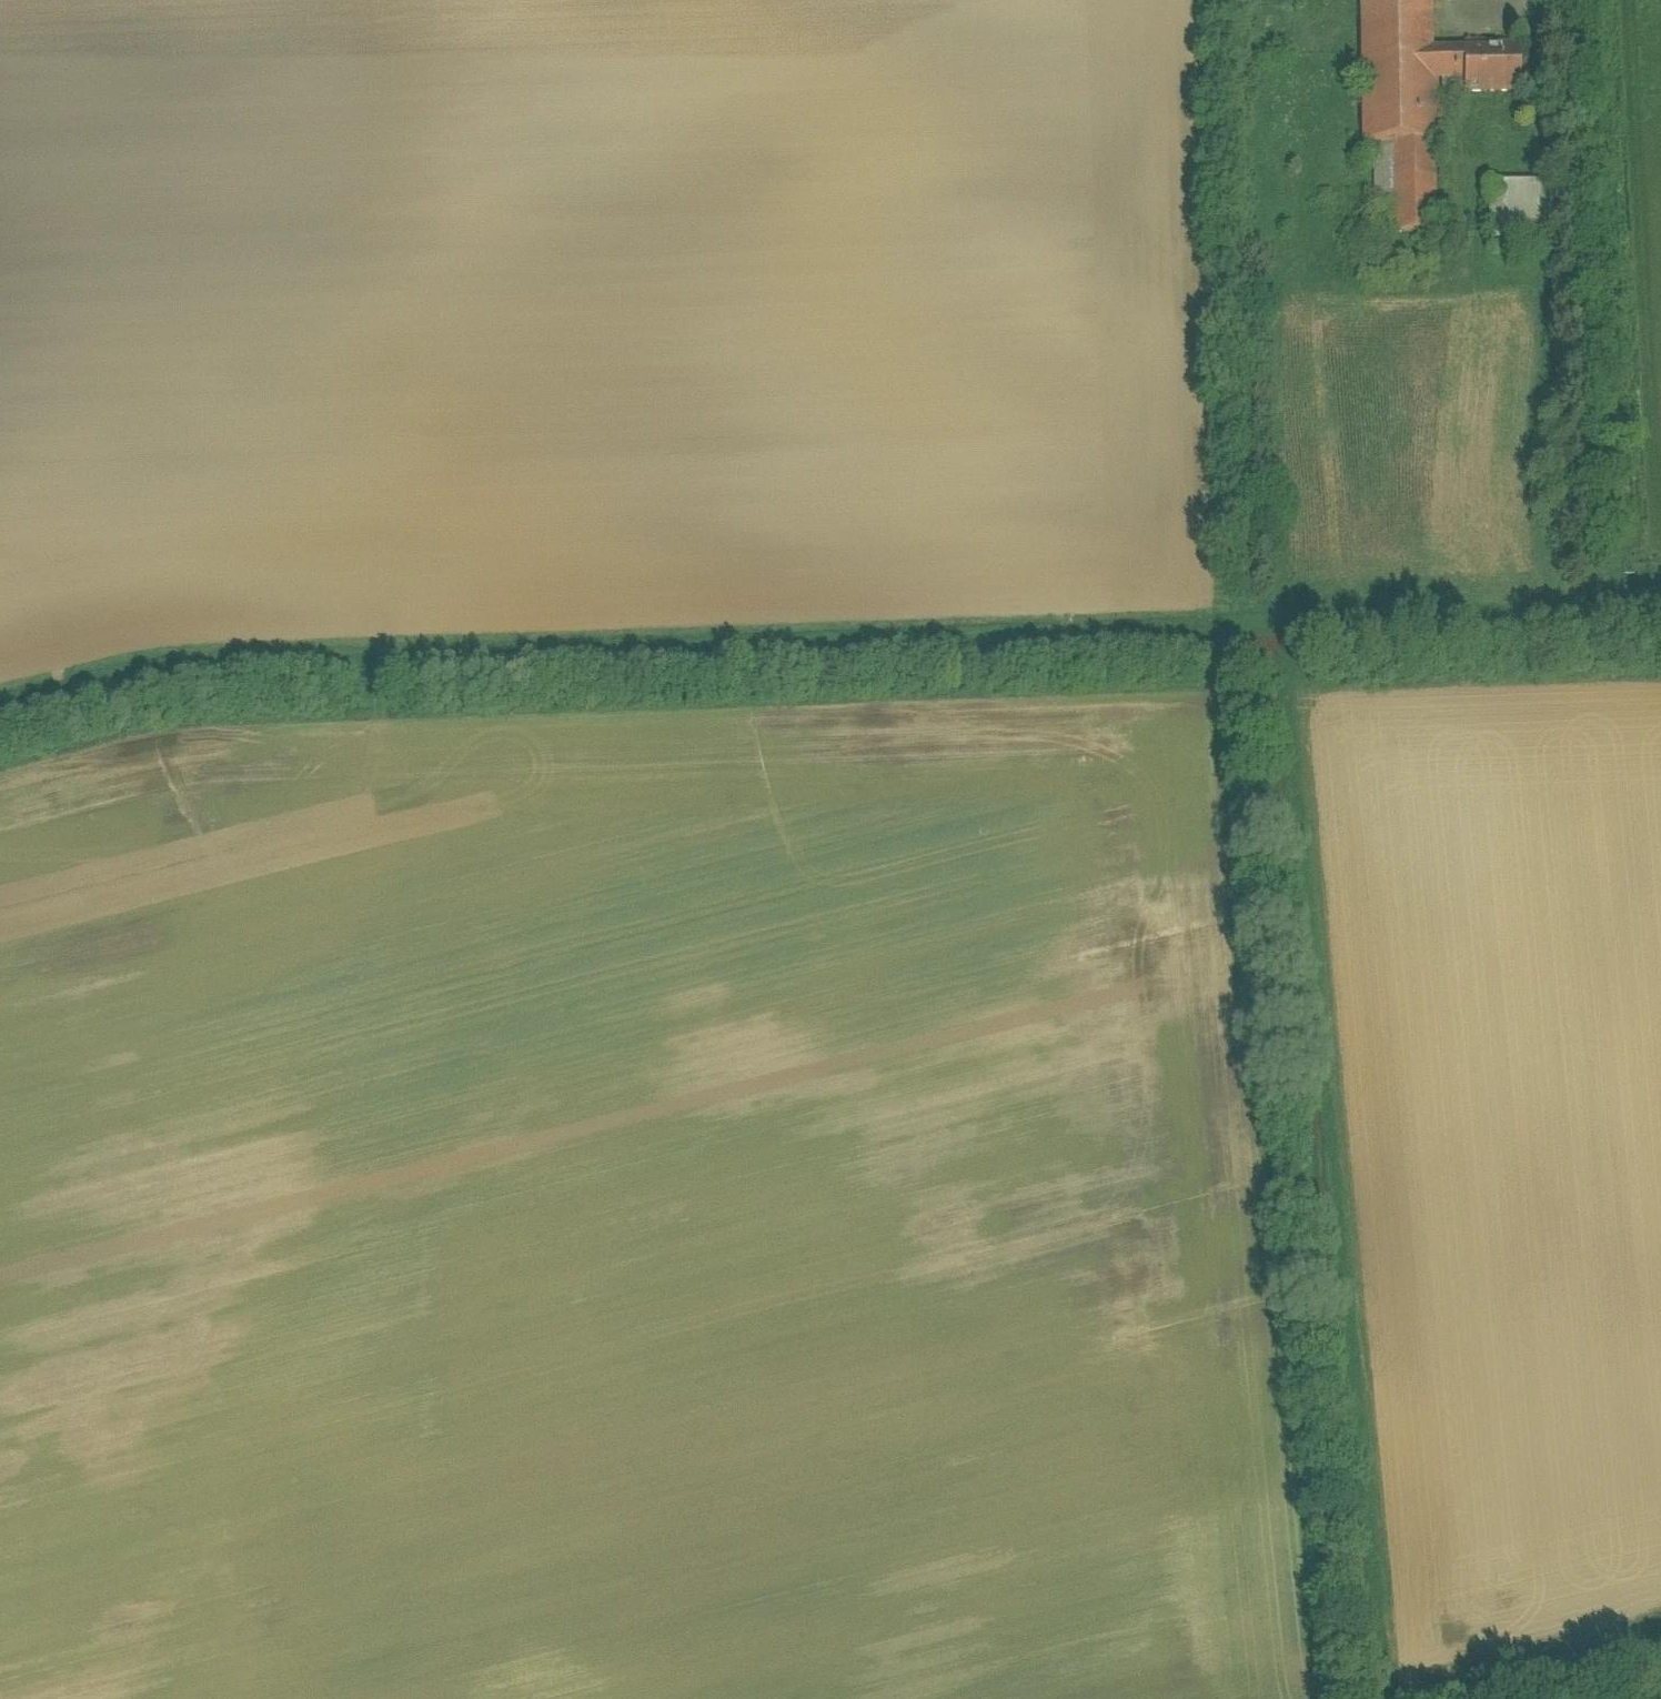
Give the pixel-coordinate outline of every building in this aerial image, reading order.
[(1360,144),(1391,143),(1435,142),(1433,82),(1433,50),(1432,0),(1357,0),(1360,144)] [(1433,50),(1433,82),(1461,82),(1461,96),(1513,95),(1512,49),(1433,50)] [(1435,142),(1391,143),(1393,234),(1436,233),(1435,142)] [(1548,183),(1486,185),(1488,240),(1550,238),(1548,183)]
